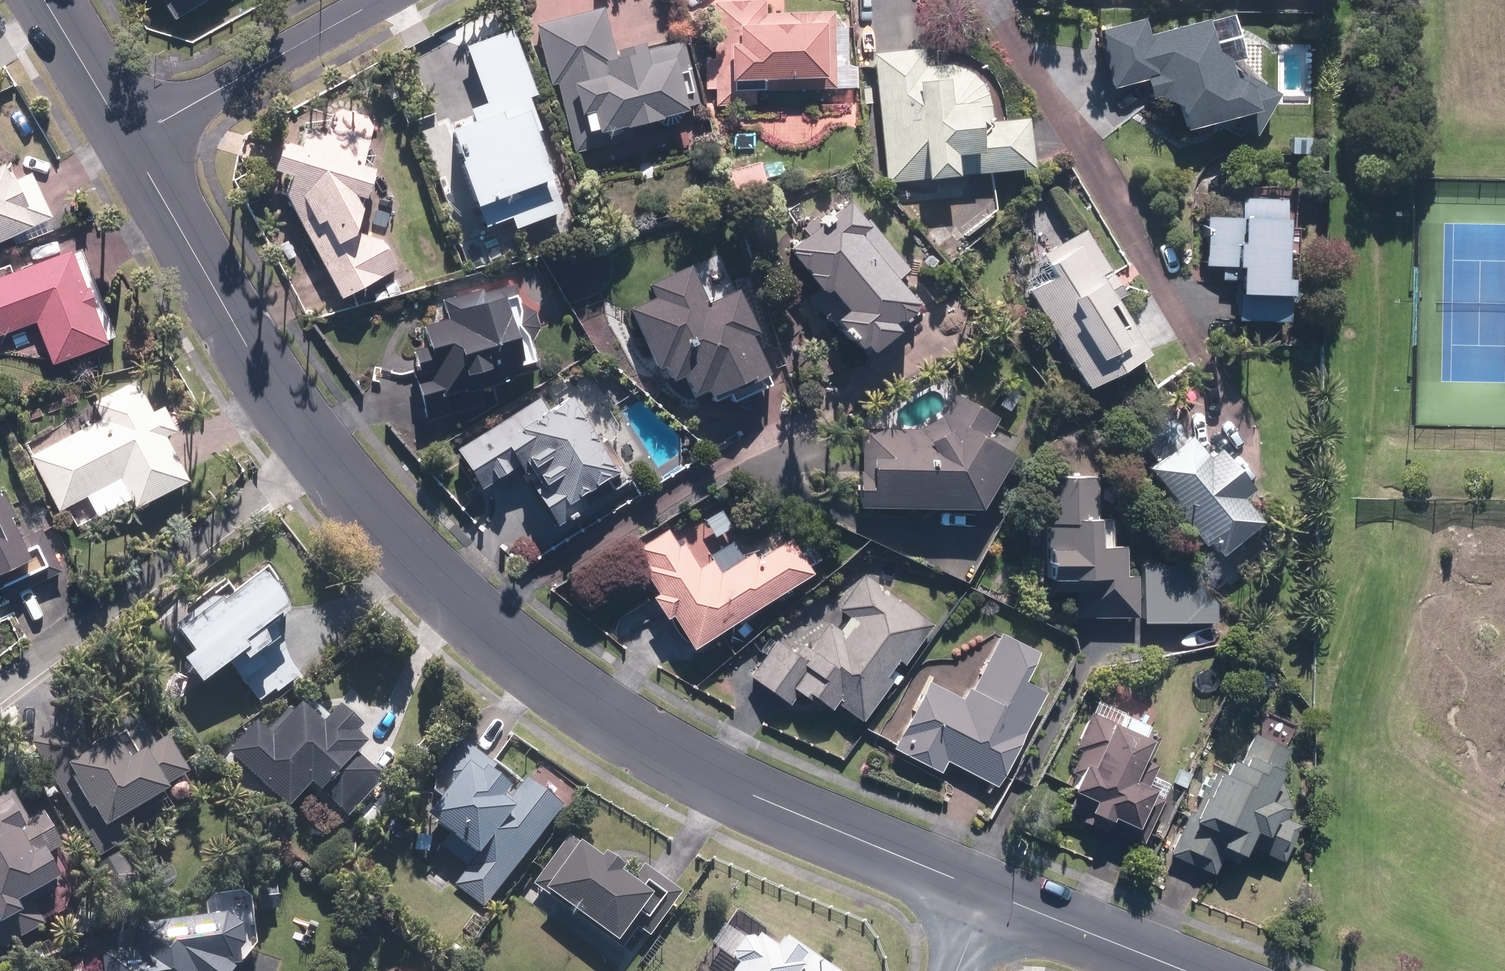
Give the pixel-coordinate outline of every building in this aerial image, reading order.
[(175,21),(213,0),(163,0),(175,21)] [(757,104),(756,89),(810,88),(810,103),(832,103),(859,103),(859,64),(848,64),(848,28),(836,29),(836,11),(768,11),(768,1),(717,2),(717,55),(706,56),(707,91),(718,91),(718,104),(757,104)] [(603,135),(704,107),(684,36),(648,47),(646,39),(616,48),(604,5),(538,24),(573,149),(604,140),(603,135)] [(1254,109),(1264,88),(1261,77),(1240,55),(1230,12),(1149,32),(1147,23),(1101,34),(1114,86),(1147,78),(1152,98),(1178,109),(1182,127),(1254,109)] [(538,96),(514,26),(468,42),(489,100),(469,107),(473,118),(452,125),(486,224),(511,215),(516,228),(570,209),(531,99),(538,96)] [(929,49),(875,52),(887,182),(1031,168),(1026,115),(1004,117),(1004,114),(1004,111),(1003,108),(1002,105),(1001,102),(1000,99),(999,96),(998,94),(997,91),(995,88),(993,86),(992,84),(990,81),(988,79),(985,77),(983,75),(981,73),(978,71),(976,70),(973,68),(971,67),(968,65),(965,64),(962,63),(959,63),(956,62),(953,61),(950,61),(947,61),(944,61),(941,61),(938,61),(935,61),(932,62),(929,62),(929,49)] [(359,228),(378,164),(282,136),(273,168),(290,173),(289,196),(342,298),(401,267),(384,235),(359,228)] [(54,217),(28,159),(7,168),(0,151),(0,241),(14,234),(18,244),(51,229),(46,220),(54,217)] [(1296,253),(1298,224),(1286,224),(1288,195),(1243,193),(1242,216),(1208,214),(1206,265),(1221,266),(1220,280),(1239,281),(1237,319),(1289,322),(1291,275),(1284,274),(1285,253),(1296,253)] [(834,315),(869,353),(898,326),(892,319),(916,298),(896,276),(908,265),(849,200),(792,253),(842,307),(834,315)] [(1057,274),(1031,291),(1092,387),(1149,351),(1101,275),(1109,269),(1084,230),(1045,255),(1057,274)] [(80,246),(69,250),(63,233),(24,247),(30,265),(0,276),(0,335),(35,322),(51,363),(115,338),(80,246)] [(656,373),(665,370),(669,380),(686,374),(695,398),(777,368),(734,251),(651,281),(658,299),(633,308),(656,373)] [(404,340),(430,419),(482,402),(476,385),(536,365),(510,286),(457,303),(462,321),(404,340)] [(524,464),(559,522),(636,476),(622,452),(637,443),(591,365),(457,446),(482,489),(524,464)] [(190,447),(165,398),(153,405),(140,380),(96,403),(103,417),(32,455),(61,509),(122,476),(138,505),(190,478),(177,454),(190,447)] [(944,412),(919,426),(861,425),(860,506),(979,508),(1013,451),(988,434),(996,416),(953,390),(944,412)] [(1216,557),(1261,520),(1240,494),(1254,483),(1222,445),(1209,456),(1168,406),(1122,443),(1133,456),(1145,446),(1157,460),(1145,471),(1216,557)] [(1043,476),(1047,581),(1073,580),(1075,619),(1139,617),(1136,524),(1097,525),(1095,474),(1043,476)] [(0,480),(0,600),(56,575),(40,541),(30,546),(0,480)] [(696,554),(676,521),(634,548),(650,573),(644,576),(669,617),(675,613),(695,644),(813,571),(810,566),(822,559),(814,547),(803,555),(772,506),(696,554)] [(1210,561),(1145,560),(1143,620),(1209,622),(1210,561)] [(278,622),(293,610),(282,596),(287,593),(267,568),(238,591),(227,578),(172,623),(196,650),(184,660),(205,686),(239,658),(244,664),(285,631),(278,622)] [(894,680),(885,673),(898,657),(907,664),(935,626),(863,571),(840,600),(821,584),(803,605),(823,623),(800,653),(778,637),(751,673),(789,703),(800,689),(809,696),(813,691),(835,708),(840,701),(864,720),(894,680)] [(1039,651),(1004,632),(966,700),(929,680),(893,746),(941,773),(949,759),(997,785),(1048,692),(1024,678),(1039,651)] [(1140,733),(1153,705),(1109,686),(1097,714),(1089,710),(1073,746),(1079,749),(1071,769),(1077,772),(1071,785),(1094,795),(1084,818),(1143,845),(1167,789),(1134,775),(1150,737),(1140,733)] [(367,742),(357,732),(363,726),(339,701),(320,720),(298,698),(266,730),(256,720),(228,748),(288,809),(308,788),(342,823),(384,781),(356,753),(367,742)] [(1222,846),(1243,855),(1248,844),(1282,859),(1303,809),(1269,794),(1289,747),(1226,720),(1168,856),(1210,874),(1222,846)] [(68,721),(35,740),(102,854),(118,845),(107,827),(171,789),(168,784),(190,772),(169,735),(155,743),(144,725),(89,757),(68,721)] [(498,762),(465,736),(426,785),(441,796),(425,816),(478,858),(456,885),(484,907),(564,807),(528,778),(520,789),(493,768),(498,762)] [(5,950),(82,903),(19,802),(0,813),(0,941),(5,950)] [(644,934),(651,939),(683,889),(643,863),(634,877),(623,870),(626,865),(604,850),(600,855),(566,833),(532,886),(632,952),(644,934)] [(254,948),(251,924),(226,912),(145,924),(148,945),(99,952),(102,970),(237,970),(254,948)] [(747,933),(744,938),(723,923),(710,943),(730,957),(729,960),(738,967),(735,970),(839,970),(788,935),(780,947),(761,934),(757,940),(747,933)]
